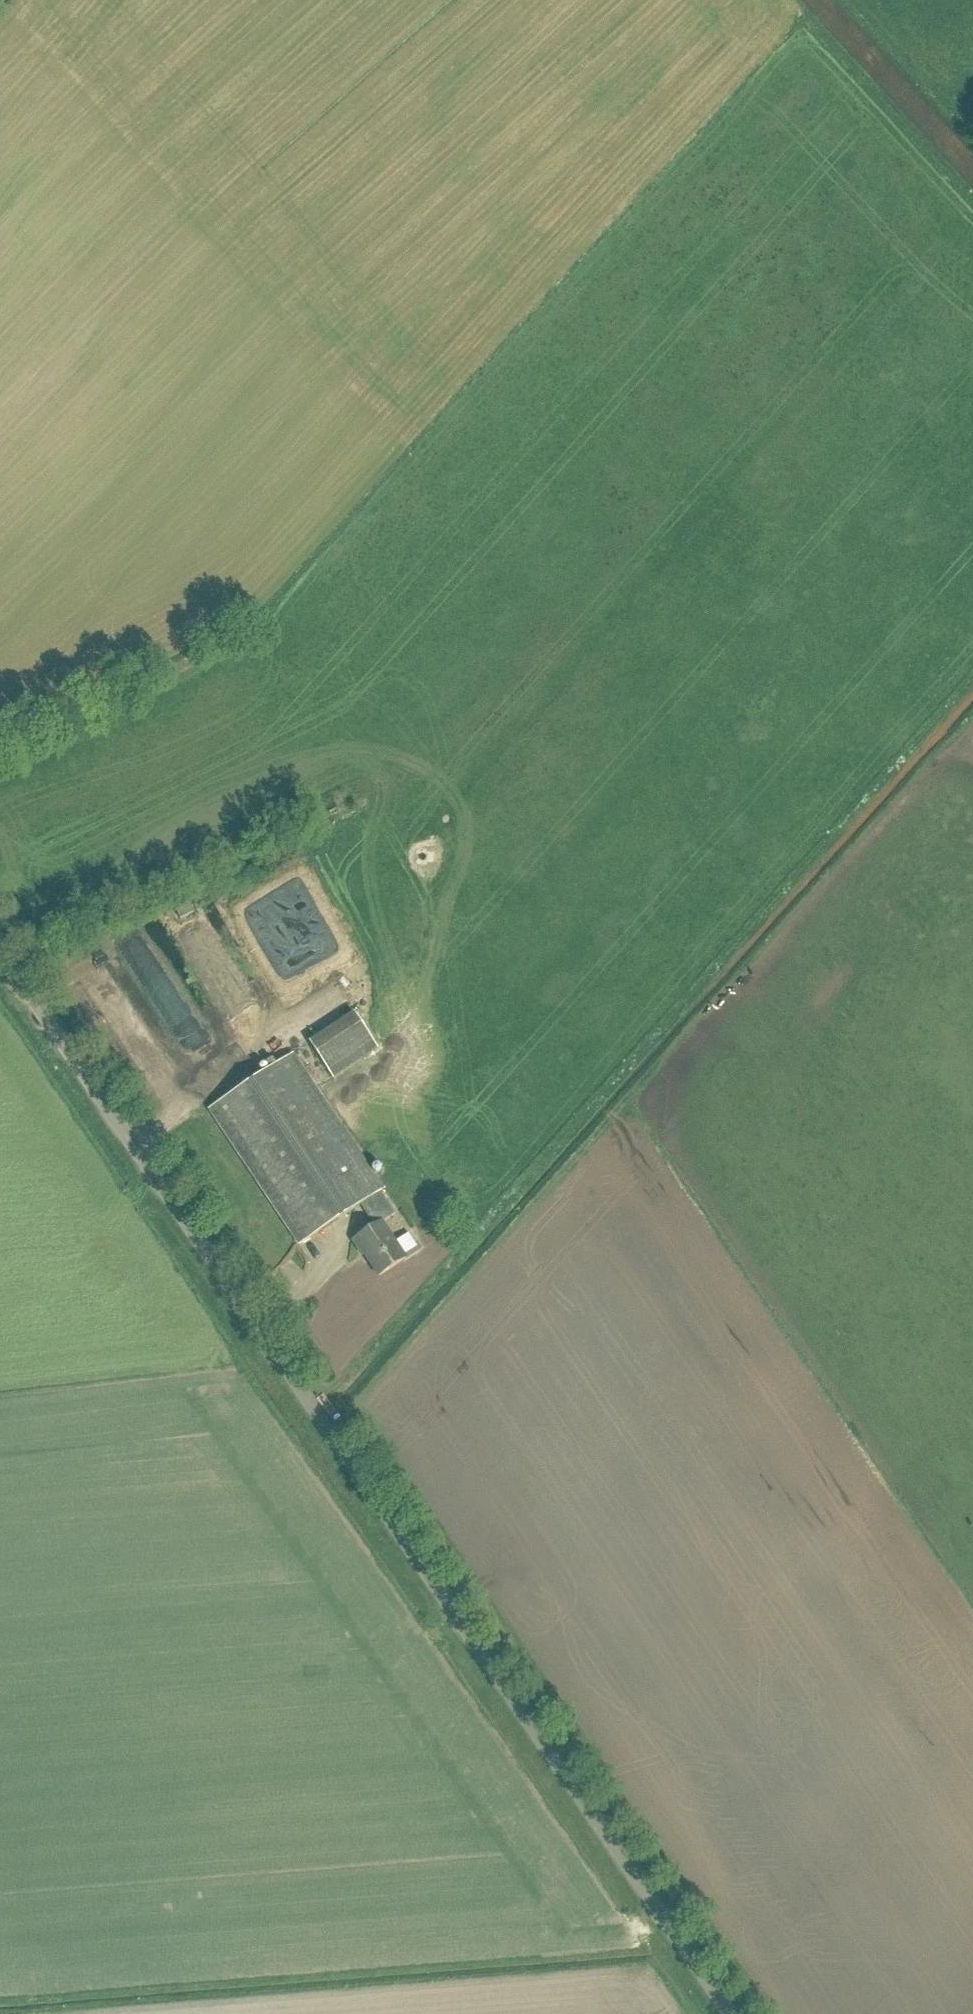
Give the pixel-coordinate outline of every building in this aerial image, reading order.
[(300,895),(250,915),(275,979),(325,958),(300,895)] [(177,922),(189,916),(185,907),(172,913),(177,922)] [(222,1060),(165,973),(141,988),(192,1065),(203,1058),(210,1068),(222,1060)] [(331,1091),(378,1063),(355,1025),(308,1053),(331,1091)] [(399,1221),(383,1197),(385,1196),(293,1057),(210,1112),(302,1251),(363,1210),(377,1231),(355,1245),(365,1261),(368,1259),(384,1283),(410,1266),(386,1230),(399,1221)]
